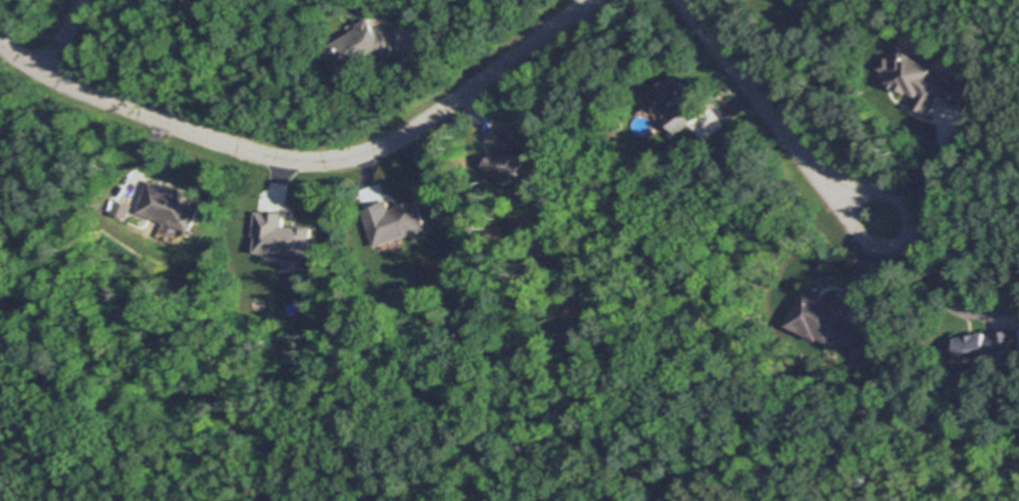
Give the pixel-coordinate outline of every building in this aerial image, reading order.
[(370,16),(376,25),(400,25),(401,55),(380,56),(380,54),(376,55),(377,56),(352,71),(353,72),(342,78),(324,47),(360,26),(358,23),(370,16)] [(910,52),(924,60),(928,53),(939,60),(934,68),(967,88),(957,105),(941,96),(930,113),(925,110),(924,111),(918,107),(918,106),(913,103),(919,93),(911,88),(909,90),(902,86),(900,89),(888,82),(892,76),(885,72),(885,70),(881,67),(887,56),(892,59),(900,46),(903,46),(910,50),(910,52)] [(682,99),(685,103),(696,94),(708,110),(679,133),(673,126),(669,122),(670,121),(666,117),(669,115),(651,93),(675,74),(689,94),(682,99)] [(534,151),(507,183),(484,163),(498,146),(489,138),(502,123),(534,151)] [(150,179),(178,189),(179,187),(189,190),(187,193),(203,199),(191,229),(139,210),(150,179)] [(417,198),(427,227),(376,245),(363,209),(377,204),(376,203),(387,199),(391,208),(398,206),(398,205),(417,198)] [(133,205),(128,217),(113,212),(118,199),(133,205)] [(285,212),(284,226),(297,227),(297,225),(313,227),(310,260),(278,257),(276,258),(269,258),(267,256),(267,253),(257,252),(259,236),(255,235),(257,211),(266,212),(266,210),(285,212)] [(411,302),(392,309),(385,291),(404,284),(411,302)] [(808,286),(817,290),(817,289),(829,295),(829,296),(835,299),(840,290),(847,294),(848,292),(857,297),(847,317),(866,327),(856,347),(833,336),(830,342),(820,336),(819,339),(789,323),(808,286)] [(262,299),(262,303),(260,303),(260,306),(252,306),(253,298),(260,298),(260,299),(262,299)] [(1018,328),(1018,333),(1018,349),(991,354),(991,355),(962,361),(957,337),(986,331),(987,334),(991,333),(991,332),(1005,329),(1005,331),(1018,328)] [(872,353),(867,363),(857,358),(862,348),(872,353)]
